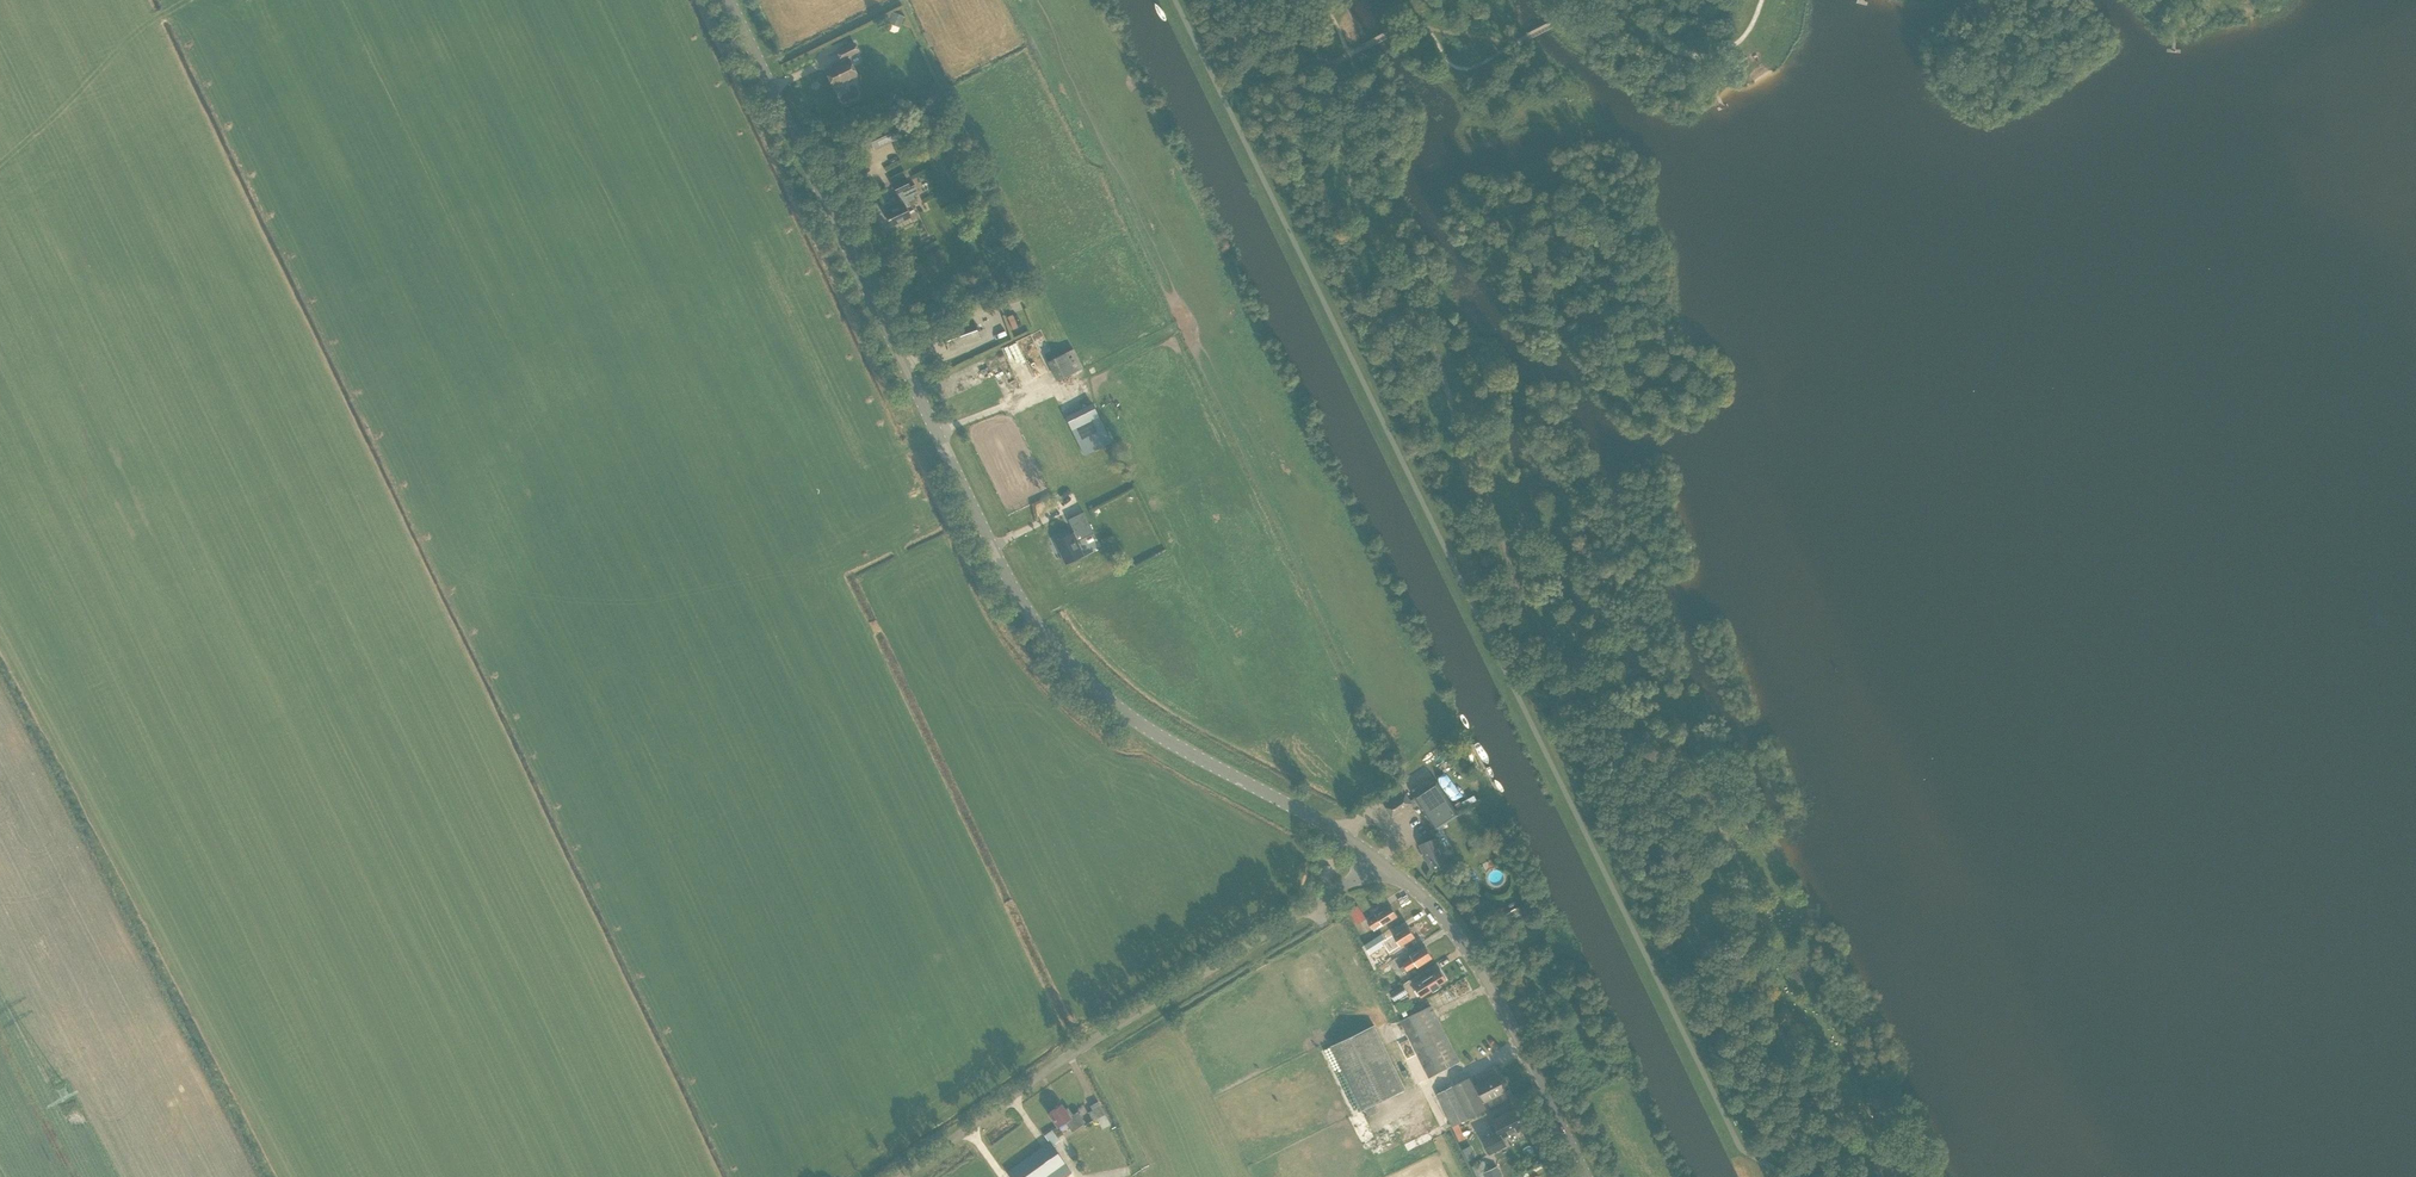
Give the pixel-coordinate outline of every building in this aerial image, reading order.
[(904,17),(893,13),(889,23),(900,27),(904,17)] [(856,44),(839,52),(844,62),(827,70),(835,87),(858,76),(849,57),(860,52),(856,44)] [(903,98),(895,94),(891,102),(899,106),(903,98)] [(902,204),(885,212),(891,226),(910,217),(905,208),(910,206),(908,202),(915,199),(913,196),(919,193),(915,185),(911,187),(906,178),(893,185),(902,204)] [(950,350),(980,339),(973,321),(943,332),(950,350)] [(1083,367),(1074,348),(1047,361),(1056,381),(1083,367)] [(1022,414),(1063,498),(1096,482),(1096,480),(1102,477),(1099,471),(1103,469),(1095,453),(1086,458),(1084,455),(1111,442),(1092,402),(1064,416),(1055,397),(1022,414)] [(1076,542),(1093,534),(1084,513),(1069,520),(1075,534),(1073,535),(1072,534),(1056,542),(1066,564),(1083,556),(1076,542)] [(1459,814),(1437,780),(1414,795),(1436,829),(1459,814)] [(1414,803),(1406,792),(1385,806),(1392,817),(1414,803)] [(1419,843),(1430,867),(1447,859),(1445,855),(1453,851),(1443,827),(1426,835),(1428,839),(1419,843)] [(1366,917),(1358,905),(1350,910),(1358,922),(1366,917)] [(1383,925),(1398,915),(1392,906),(1377,915),(1378,917),(1369,922),(1373,929),(1382,923),(1383,925)] [(1401,946),(1416,936),(1409,926),(1394,936),(1395,937),(1386,943),(1391,950),(1400,944),(1401,946)] [(1373,957),(1382,951),(1374,939),(1365,945),(1373,957)] [(1418,966),(1433,956),(1427,947),(1412,957),(1413,958),(1403,964),(1408,971),(1417,965),(1418,966)] [(1392,970),(1388,963),(1379,968),(1383,975),(1392,970)] [(1423,997),(1433,990),(1434,991),(1441,987),(1440,985),(1448,980),(1441,970),(1427,979),(1426,978),(1415,985),(1423,997)] [(1409,992),(1404,984),(1390,992),(1395,1000),(1409,992)] [(1430,1078),(1461,1062),(1432,1005),(1402,1021),(1430,1078)] [(1366,1110),(1407,1090),(1375,1026),(1334,1046),(1366,1110)] [(1507,1090),(1499,1074),(1476,1086),(1471,1077),(1438,1094),(1455,1126),(1487,1109),(1484,1102),(1507,1090)] [(1111,1124),(1098,1101),(1090,1105),(1092,1109),(1088,1112),(1092,1120),(1097,1118),(1102,1128),(1111,1124)] [(1059,1126),(1065,1121),(1072,1131),(1085,1122),(1077,1112),(1073,1115),(1068,1108),(1065,1110),(1061,1105),(1049,1113),(1059,1126)] [(1518,1113),(1516,1108),(1493,1120),(1494,1123),(1489,1125),(1494,1134),(1483,1140),(1490,1154),(1506,1145),(1507,1145),(1503,1138),(1525,1126),(1518,1113)] [(1051,1132),(1045,1136),(1048,1141),(1007,1172),(1010,1176),(1075,1176),(1050,1142),(1055,1138),(1051,1132)] [(1485,1160),(1472,1166),(1477,1176),(1487,1176),(1484,1172),(1489,1169),(1485,1160)] [(1520,1174),(1516,1162),(1507,1164),(1511,1176),(1520,1174)]
